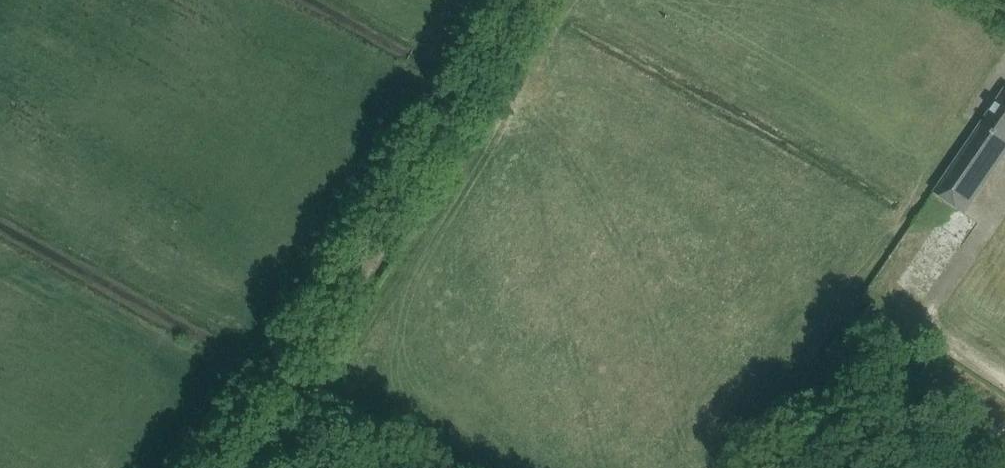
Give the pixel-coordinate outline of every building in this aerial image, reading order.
[(933,192),(965,214),(1004,154),(1004,87),(980,124),(979,125),(957,157),(933,192)]
